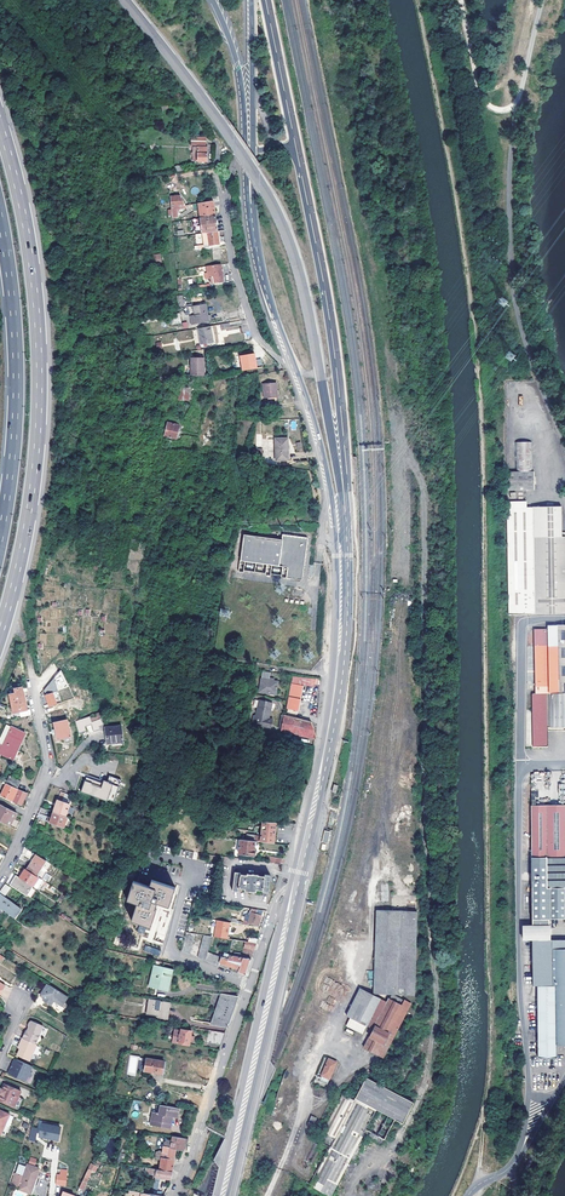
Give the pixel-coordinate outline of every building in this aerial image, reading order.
[(194,161),(208,161),(208,147),(195,146),(194,161)] [(196,186),(190,189),(193,195),(199,192),(196,186)] [(170,197),(172,217),(179,215),(179,212),(186,207),(186,205),(180,195),(171,196),(170,197)] [(199,203),(201,218),(216,216),(214,200),(199,203)] [(201,218),(193,219),(195,232),(203,231),(203,233),(218,231),(216,216),(201,218)] [(220,244),(218,231),(208,233),(210,242),(210,246),(220,244)] [(154,265),(162,263),(161,255),(152,256),(154,265)] [(212,283),(224,282),(223,277),(223,274),(222,264),(204,267),(206,271),(210,271),(212,283)] [(503,298),(499,303),(503,306),(507,302),(503,298)] [(193,324),(210,322),(207,304),(194,306),(196,316),(191,317),(193,324)] [(211,326),(199,328),(202,345),(214,343),(211,326)] [(179,342),(193,338),(191,329),(176,332),(179,342)] [(509,351),(505,357),(511,362),(516,355),(509,351)] [(239,355),(242,370),(257,368),(256,359),(255,352),(239,355)] [(192,376),(205,376),(204,364),(205,357),(192,358),(192,376)] [(277,383),(264,384),(265,398),(278,398),(277,383)] [(189,400),(190,387),(180,387),(179,400),(189,400)] [(165,436),(177,439),(180,425),(168,423),(165,436)] [(275,460),(287,460),(287,439),(275,439),(275,460)] [(516,472),(534,471),(533,442),(515,442),(516,472)] [(534,471),(516,472),(506,472),(507,490),(535,490),(534,471)] [(564,613),(564,536),(561,536),(561,506),(526,507),(526,501),(506,501),(507,530),(509,614),(534,613),(564,613)] [(162,533),(165,520),(159,518),(156,532),(162,533)] [(282,540),(244,535),(241,560),(288,567),(286,578),(303,580),(309,537),(283,534),(282,540)] [(263,565),(240,562),(239,569),(256,572),(256,569),(262,570),(263,565)] [(556,623),(548,623),(548,629),(546,629),(536,629),(536,645),(556,644),(556,623)] [(556,644),(557,693),(564,693),(564,623),(556,623),(556,644)] [(557,693),(556,644),(536,645),(537,671),(537,693),(544,693),(557,693)] [(44,689),(46,694),(53,692),(52,687),(57,682),(64,681),(60,671),(44,689)] [(270,680),(271,672),(263,671),(260,692),(277,694),(278,681),(270,680)] [(314,684),(319,685),(320,679),(291,675),(286,709),(298,711),(302,685),(314,687),(314,684)] [(13,712),(23,710),(24,716),(31,714),(30,709),(27,709),(22,687),(15,689),(15,693),(9,695),(13,712)] [(46,694),(49,706),(57,703),(53,692),(46,694)] [(545,728),(544,693),(537,693),(533,693),(534,733),(534,742),(545,742),(545,728)] [(544,693),(545,728),(564,728),(564,693),(557,693),(544,693)] [(253,715),(252,724),(271,728),(272,720),(268,719),(272,702),(259,700),(256,716),(253,715)] [(280,730),(315,738),(316,735),(311,721),(283,715),(280,730)] [(67,719),(55,722),(58,739),(71,736),(67,719)] [(78,721),(79,733),(87,732),(86,724),(85,719),(78,721)] [(103,720),(95,722),(94,722),(94,723),(93,723),(94,733),(101,731),(100,729),(105,727),(103,720)] [(0,740),(0,741),(5,743),(12,727),(7,725),(0,740)] [(0,741),(0,753),(14,759),(17,751),(16,750),(20,740),(22,741),(25,732),(12,727),(5,743),(0,741)] [(106,730),(107,746),(124,745),(122,728),(106,730)] [(89,775),(88,779),(109,786),(110,782),(89,775)] [(7,783),(18,788),(22,781),(10,776),(7,783)] [(88,779),(83,794),(110,802),(110,800),(117,802),(123,781),(111,777),(110,782),(109,786),(88,779)] [(16,798),(14,801),(21,804),(27,792),(18,788),(7,783),(1,795),(12,800),(14,797),(16,798)] [(70,804),(69,804),(58,800),(54,812),(66,816),(70,804)] [(7,824),(13,811),(0,804),(0,821),(7,824)] [(564,856),(564,805),(531,806),(531,846),(532,857),(564,856)] [(50,822),(64,827),(67,816),(66,816),(54,812),(52,817),(49,816),(48,821),(50,822)] [(274,842),(275,827),(276,824),(276,822),(262,822),(260,841),(274,842)] [(255,840),(241,839),(239,854),(254,855),(255,849),(254,849),(254,845),(255,840)] [(26,869),(36,875),(46,860),(36,854),(26,869)] [(532,857),(532,864),(532,926),(523,926),(524,939),(527,939),(532,939),(549,939),(548,932),(548,920),(564,919),(564,924),(564,856),(532,857)] [(19,877),(32,885),(33,886),(38,877),(36,875),(26,869),(25,868),(19,877)] [(238,892),(239,889),(245,889),(245,891),(252,892),(256,892),(256,890),(263,890),(263,892),(268,892),(270,875),(265,875),(265,876),(258,875),(247,874),(247,875),(240,875),(241,873),(235,872),(233,891),(238,892)] [(46,873),(42,878),(48,882),(51,876),(46,873)] [(12,885),(26,894),(32,885),(19,877),(17,875),(11,884),(12,885)] [(39,878),(34,887),(39,890),(44,880),(39,878)] [(169,905),(175,887),(152,879),(150,886),(133,881),(127,899),(138,903),(132,920),(151,926),(159,901),(169,905)] [(4,897),(12,885),(11,884),(7,882),(0,891),(0,906),(16,917),(21,909),(4,897)] [(238,923),(251,926),(252,924),(259,926),(261,915),(256,914),(257,909),(251,908),(251,910),(250,910),(250,912),(251,913),(249,921),(247,921),(241,920),(241,921),(238,921),(238,923)] [(401,911),(377,910),(374,994),(391,995),(398,995),(401,911)] [(417,912),(401,911),(398,995),(414,996),(417,912)] [(228,937),(230,922),(217,920),(215,935),(228,937)] [(186,931),(181,951),(190,954),(195,933),(186,931)] [(245,941),(243,947),(240,957),(227,955),(228,953),(225,952),(223,957),(209,952),(213,936),(205,934),(199,958),(219,965),(220,962),(221,963),(229,965),(239,969),(238,972),(245,975),(256,943),(248,942),(245,941)] [(549,940),(549,939),(532,939),(532,961),(532,964),(532,994),(538,994),(538,1000),(538,1011),(538,1057),(556,1057),(556,1051),(556,1045),(564,1045),(564,940),(549,940)] [(143,951),(158,956),(160,950),(146,945),(143,951)] [(154,976),(152,986),(166,990),(171,968),(155,965),(153,976),(154,976)] [(49,984),(41,996),(45,998),(48,1000),(47,1002),(53,1006),(56,1002),(64,1007),(70,997),(49,984)] [(380,998),(360,988),(347,1015),(367,1025),(380,998)] [(238,997),(221,994),(217,1008),(233,1011),(233,1009),(238,997)] [(404,1001),(391,995),(389,999),(388,999),(363,1047),(383,1057),(400,1025),(395,1022),(403,1006),(402,1006),(404,1001)] [(165,1016),(167,1000),(149,997),(146,1013),(165,1016)] [(411,1004),(404,1001),(402,1006),(403,1006),(395,1022),(400,1025),(411,1004)] [(233,1011),(217,1008),(211,1023),(227,1026),(232,1013),(233,1011)] [(25,1039),(37,1044),(41,1036),(45,1037),(48,1029),(44,1027),(45,1027),(33,1021),(31,1022),(29,1026),(30,1028),(31,1029),(31,1030),(30,1031),(28,1031),(25,1039)] [(174,1030),(173,1041),(189,1044),(191,1031),(181,1029),(180,1031),(174,1030)] [(220,1045),(225,1033),(209,1030),(207,1043),(220,1045)] [(37,1045),(37,1044),(25,1039),(24,1039),(21,1045),(22,1046),(21,1047),(21,1049),(22,1049),(19,1056),(31,1061),(37,1046),(37,1045)] [(127,1075),(135,1076),(138,1057),(130,1055),(127,1075)] [(164,1061),(147,1058),(144,1070),(162,1074),(164,1061)] [(10,1074),(27,1082),(29,1077),(33,1076),(32,1072),(33,1067),(16,1059),(13,1066),(10,1074)] [(336,1063),(328,1059),(321,1075),(329,1079),(336,1063)] [(207,1077),(210,1064),(195,1060),(194,1062),(192,1062),(189,1072),(207,1077)] [(386,1110),(372,1135),(383,1141),(394,1120),(403,1124),(413,1104),(366,1079),(357,1095),(386,1110)] [(16,1107),(20,1098),(22,1092),(6,1085),(4,1089),(3,1092),(1,1091),(0,1093),(0,1095),(1,1096),(0,1100),(16,1107)] [(198,1105),(202,1092),(186,1088),(186,1091),(183,1090),(180,1101),(198,1105)] [(350,1160),(364,1133),(365,1131),(372,1135),(386,1110),(357,1095),(354,1101),(351,1100),(342,1096),(322,1134),(335,1141),(311,1186),(330,1195),(331,1195),(350,1160)] [(20,1098),(16,1107),(20,1109),(24,1099),(20,1098)] [(168,1116),(173,1117),(177,1118),(178,1108),(161,1105),(159,1113),(153,1112),(152,1119),(153,1119),(152,1125),(169,1128),(170,1122),(167,1121),(168,1116)] [(0,1110),(0,1135),(6,1137),(15,1116),(0,1110)] [(39,1136),(57,1140),(60,1127),(53,1126),(53,1127),(46,1126),(46,1125),(41,1124),(39,1136)] [(133,1128),(129,1151),(139,1152),(142,1130),(133,1128)] [(364,1133),(350,1160),(354,1162),(369,1135),(364,1133)] [(176,1148),(184,1149),(189,1139),(174,1136),(173,1142),(165,1141),(163,1157),(174,1159),(176,1148)] [(323,1136),(321,1142),(328,1145),(330,1140),(323,1136)] [(30,1157),(28,1163),(35,1165),(37,1159),(30,1157)] [(163,1157),(161,1169),(172,1171),(173,1164),(174,1159),(163,1157)] [(98,1167),(91,1164),(88,1169),(92,1171),(95,1172),(98,1167)] [(28,1165),(19,1189),(30,1193),(39,1169),(28,1165)] [(161,1169),(146,1167),(145,1172),(156,1174),(155,1176),(171,1178),(172,1171),(161,1169)] [(86,1182),(92,1171),(88,1169),(79,1188),(83,1190),(86,1183),(86,1182)] [(67,1175),(57,1175),(56,1184),(66,1185),(67,1175)]
